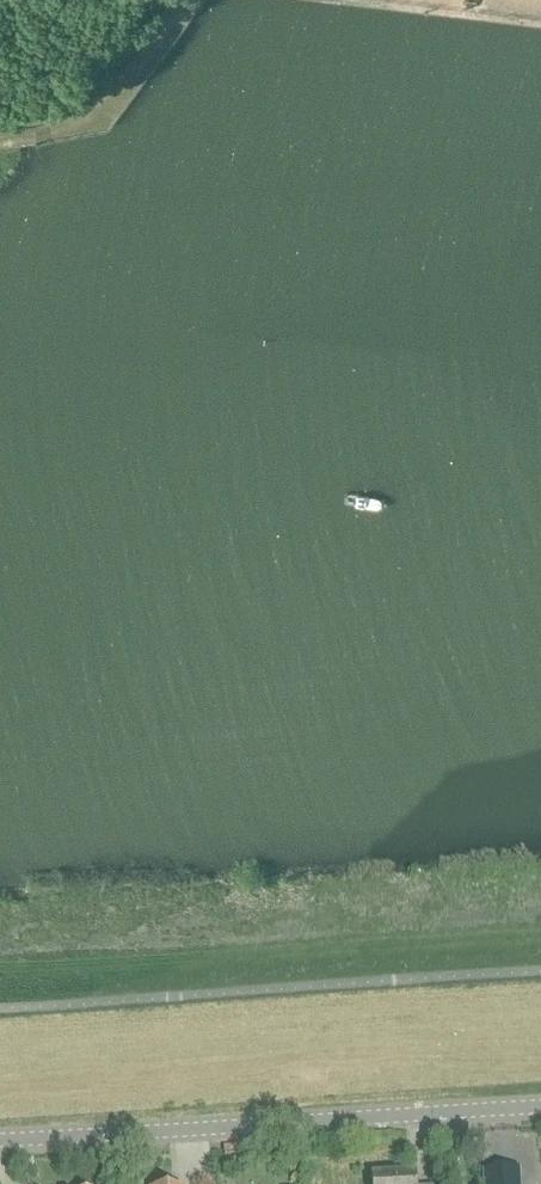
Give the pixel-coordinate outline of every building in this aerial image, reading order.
[(518,1169),(483,1171),(484,1183),(519,1183),(518,1169)] [(414,1174),(372,1177),(373,1183),(415,1183),(414,1174)]
